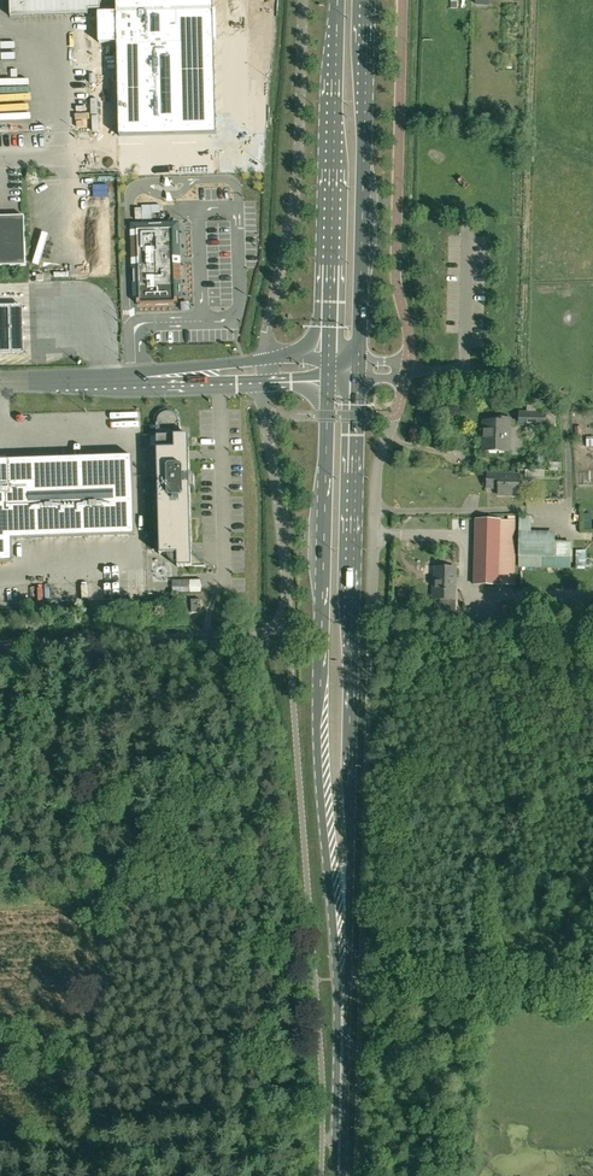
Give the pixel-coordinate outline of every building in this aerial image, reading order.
[(179,0),(10,0),(11,16),(120,13),(142,16),(141,13),(180,12),(179,0)] [(0,217),(0,266),(26,265),(24,216),(0,217)] [(175,226),(135,227),(137,303),(177,302),(177,275),(179,275),(179,258),(176,258),(175,226)] [(0,354),(24,353),(24,345),(23,332),(23,316),(23,305),(0,306),(0,341),(0,347),(0,354)] [(545,427),(545,413),(541,412),(541,406),(526,405),(526,412),(519,412),(519,423),(519,427),(521,427),(545,427)] [(157,421),(157,425),(160,554),(168,554),(168,558),(174,563),(177,563),(178,567),(190,567),(205,566),(192,552),(190,488),(194,488),(194,474),(190,474),(189,436),(180,436),(179,422),(179,419),(177,416),(174,413),(171,412),(167,412),(163,412),(160,415),(158,417),(157,421)] [(483,421),(482,451),(508,452),(509,452),(510,423),(510,419),(496,419),(496,422),(483,421)] [(13,562),(12,539),(135,535),(132,456),(7,460),(7,458),(6,458),(6,461),(0,461),(0,562),(13,562)] [(519,474),(488,474),(487,488),(499,488),(498,495),(518,496),(519,474)] [(531,516),(520,515),(518,568),(571,568),(571,557),(555,556),(555,532),(531,532),(531,516)] [(514,585),(514,521),(500,520),(475,519),(474,585),(498,585),(514,585)] [(573,550),(573,535),(556,536),(557,551),(573,550)] [(578,561),(589,561),(589,546),(578,546),(578,561)] [(455,600),(455,568),(436,567),(436,584),(433,584),(432,600),(455,600)] [(202,593),(202,580),(173,580),(173,594),(202,593)] [(201,612),(201,599),(191,600),(192,613),(201,612)]
